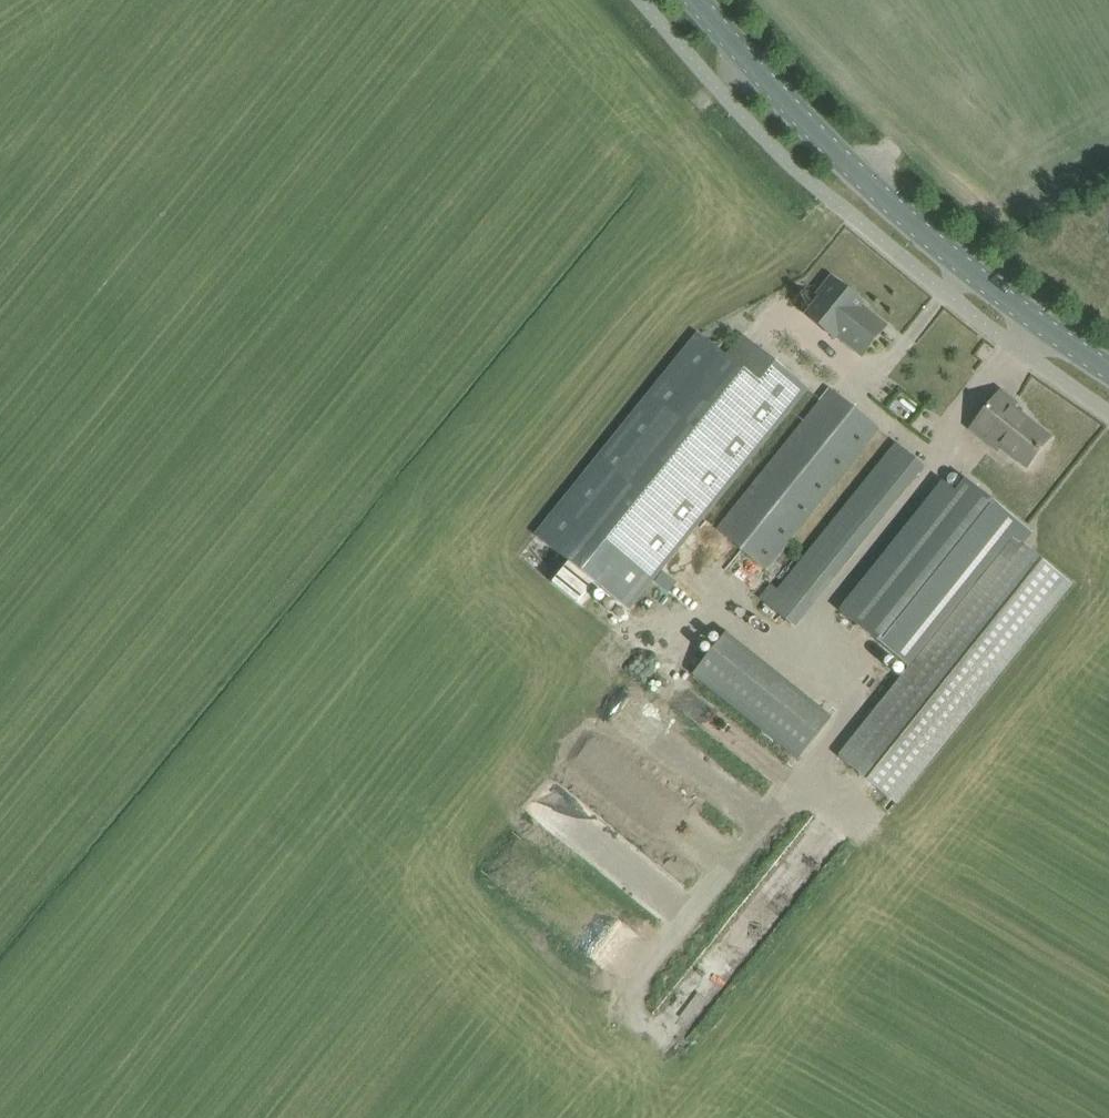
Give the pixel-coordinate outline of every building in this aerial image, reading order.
[(850,298),(853,295),(832,278),(818,294),(821,297),(807,315),(834,337),(836,334),(862,356),(886,327),(850,298)] [(808,390),(809,388),(743,336),(727,356),(698,333),(535,535),(569,562),(553,582),(580,604),(596,584),(630,611),(807,389),(808,390)] [(830,389),(717,530),(766,569),(879,429),(830,389)] [(974,425),(1026,467),(1050,437),(1013,407),(1016,403),(1002,391),(974,425)] [(925,466),(896,443),(766,604),(795,627),(925,466)] [(1071,584),(1024,546),(1034,534),(966,479),(956,491),(945,482),(841,611),(909,667),(838,755),(894,803),(1071,584)] [(836,716),(730,630),(691,676),(799,760),(836,716)]
